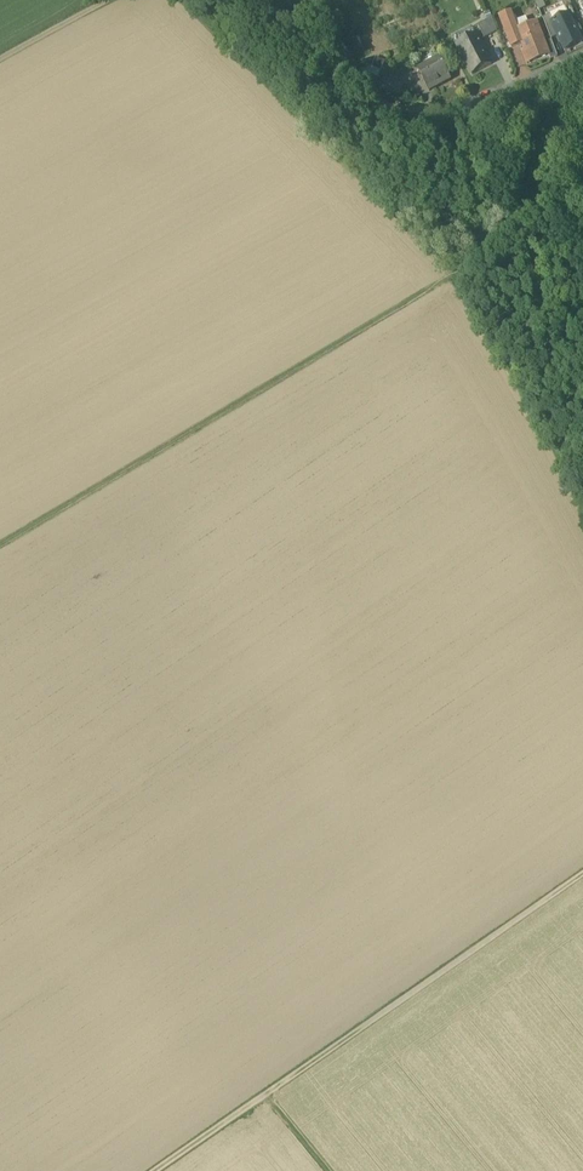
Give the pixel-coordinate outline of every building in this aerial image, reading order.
[(550,17),(553,24),(569,16),(566,9),(550,17)] [(511,48),(522,44),(517,32),(518,31),(515,23),(511,13),(500,18),(511,48)] [(582,43),(569,16),(553,24),(558,35),(558,37),(565,52),(582,43)] [(543,20),(551,40),(558,37),(558,35),(553,24),(550,17),(543,20)] [(518,31),(529,27),(526,18),(515,23),(518,31)] [(478,26),(485,39),(497,33),(492,19),(478,26)] [(529,27),(518,31),(517,32),(522,44),(523,47),(529,63),(549,56),(544,44),(537,24),(529,27)] [(453,39),(472,75),(491,65),(472,29),(453,39)] [(549,56),(550,59),(557,57),(551,41),(544,44),(549,56)] [(527,64),(529,63),(523,47),(520,48),(527,64)] [(418,71),(428,89),(439,83),(440,85),(450,80),(439,60),(418,71)] [(358,81),(377,87),(382,72),(371,69),(357,72),(358,81)] [(439,83),(428,89),(429,91),(440,85),(439,83)]
